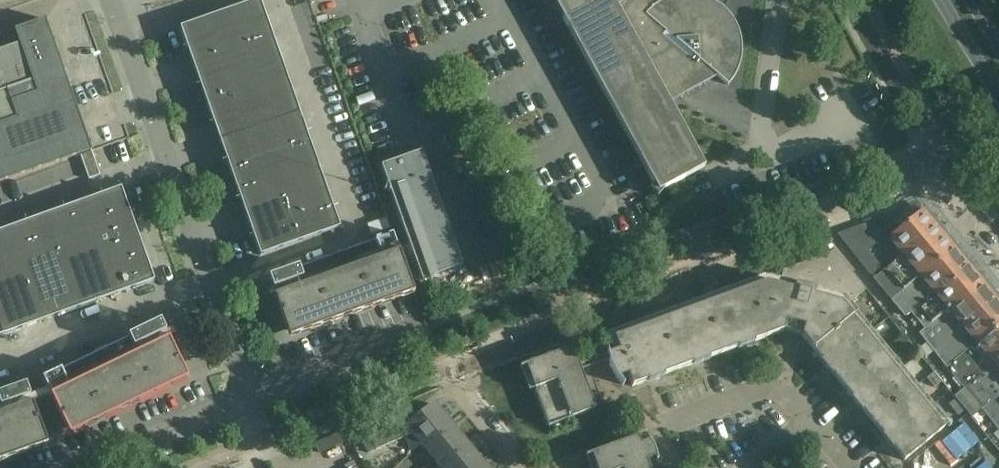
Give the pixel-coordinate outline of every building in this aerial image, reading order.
[(260,256),(340,228),(260,0),(180,28),(260,256)] [(661,2),(660,0),(552,0),(558,10),(658,193),(687,177),(704,168),(669,104),(684,96),(717,77),(728,86),(731,82),(732,80),(734,78),(736,74),(738,70),(739,68),(739,66),(740,61),(741,56),(742,52),(741,47),(741,45),(741,43),(740,38),(739,33),(738,31),(737,29),(735,25),(733,21),(730,17),(729,15),(726,12),(724,10),(721,7),(717,4),(715,3),(713,2),(709,0),(666,0),(661,2)] [(19,44),(0,50),(0,182),(91,151),(45,20),(14,31),(19,44)] [(381,166),(422,281),(462,267),(421,152),(381,166)] [(138,235),(121,188),(82,202),(44,216),(6,229),(0,231),(0,337),(2,337),(40,323),(77,310),(116,296),(154,282),(138,235)] [(891,300),(920,276),(953,248),(952,247),(951,248),(939,238),(938,239),(929,229),(930,228),(919,214),(889,240),(902,255),(884,270),(868,251),(886,236),(874,222),(837,235),(861,265),(873,280),(891,300)] [(367,225),(370,232),(389,225),(386,218),(367,225)] [(414,294),(399,252),(392,235),(376,241),(375,240),(289,271),(289,272),(268,279),(275,297),(274,297),(290,339),(414,294)] [(924,330),(948,310),(982,283),(953,248),(920,276),(891,300),(905,317),(910,313),(924,330)] [(620,382),(623,386),(623,385),(619,380),(628,376),(632,387),(783,332),(801,336),(904,461),(944,428),(844,307),(866,290),(835,252),(784,271),(779,287),(765,283),(614,339),(619,352),(608,356),(607,352),(607,354),(608,359),(609,363),(611,368),(613,372),(615,376),(618,380),(620,382)] [(976,343),(998,324),(998,303),(982,283),(948,310),(924,330),(919,334),(946,368),(976,343)] [(42,380),(51,397),(50,397),(70,437),(188,380),(169,340),(168,340),(160,322),(136,334),(57,372),(58,372),(42,380)] [(994,364),(998,359),(998,324),(976,343),(946,368),(963,389),(994,364)] [(548,427),(595,410),(572,349),(520,368),(520,369),(526,367),(548,427)] [(955,399),(965,411),(971,418),(980,410),(998,395),(998,359),(994,364),(963,389),(953,397),(955,399)] [(941,383),(933,373),(927,379),(935,388),(941,383)] [(32,404),(26,387),(5,394),(0,396),(0,463),(48,446),(33,404),(32,404)] [(980,410),(981,411),(981,410),(998,432),(998,395),(980,410)] [(958,416),(965,411),(955,399),(948,405),(958,416)] [(414,435),(423,446),(449,424),(433,405),(408,426),(404,421),(360,440),(367,455),(414,435)] [(423,446),(438,464),(464,443),(449,424),(423,446)] [(647,437),(646,437),(649,441),(641,444),(638,437),(585,456),(586,458),(591,456),(596,467),(649,467),(647,461),(656,458),(657,461),(657,460),(657,458),(655,453),(653,448),(652,446),(650,441),(647,437)] [(438,464),(442,467),(472,467),(480,461),(464,443),(438,464)]
